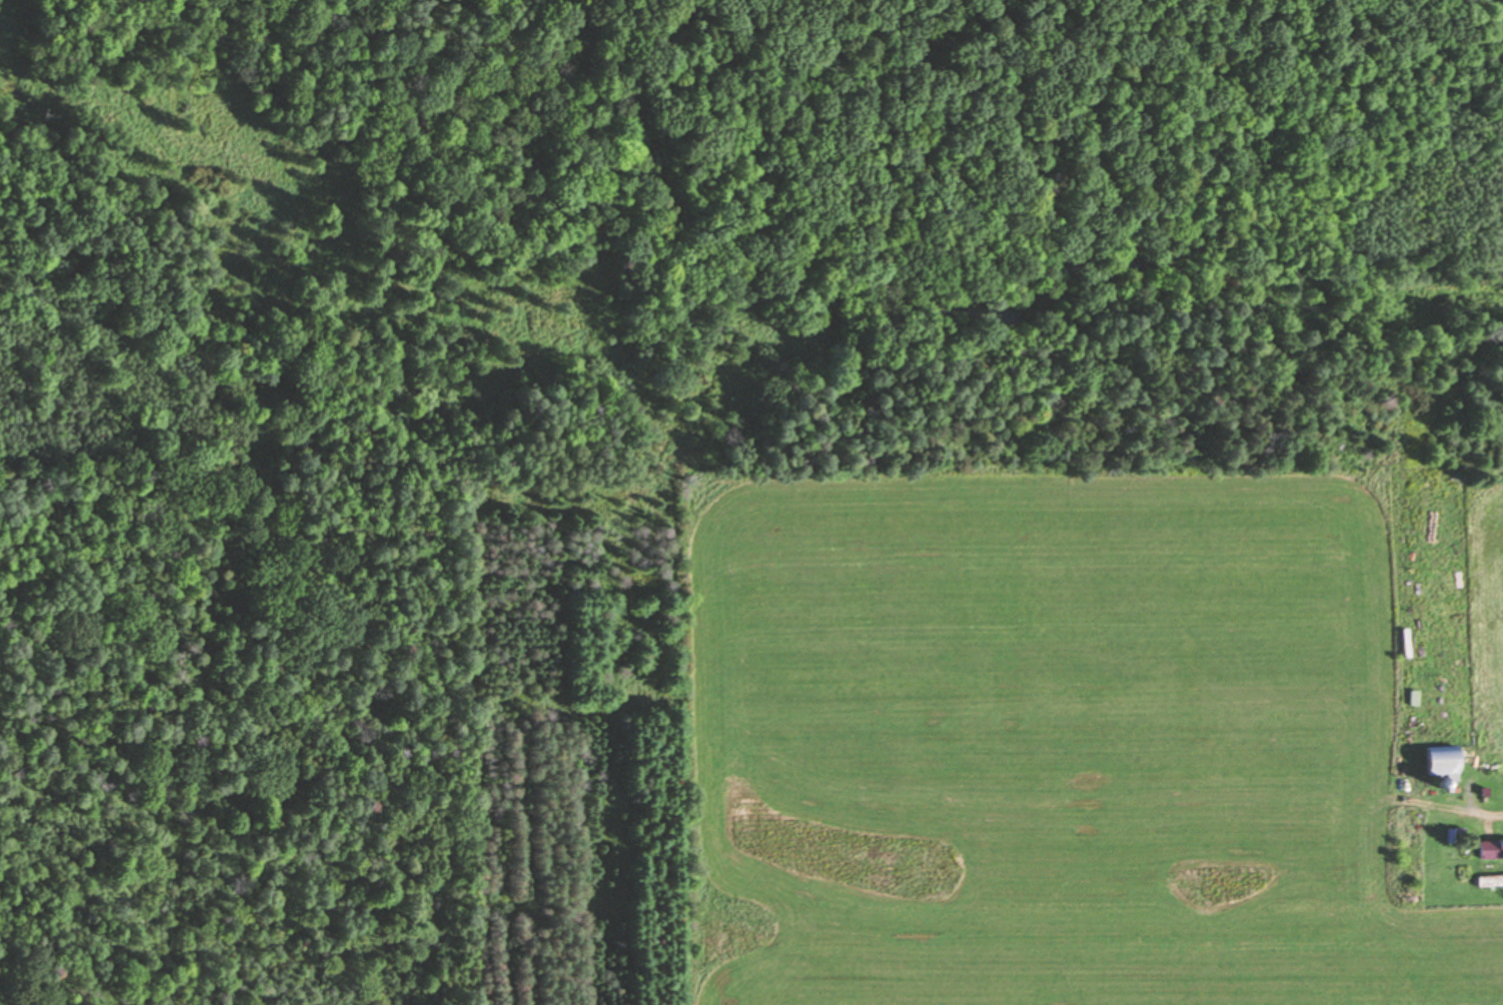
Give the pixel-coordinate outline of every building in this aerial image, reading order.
[(1414,747),(1416,777),(1455,775),(1453,745),(1414,747)] [(1474,840),(1474,858),(1502,858),(1502,840),(1474,840)] [(1485,875),(1485,885),(1502,885),(1502,875),(1485,875)]
